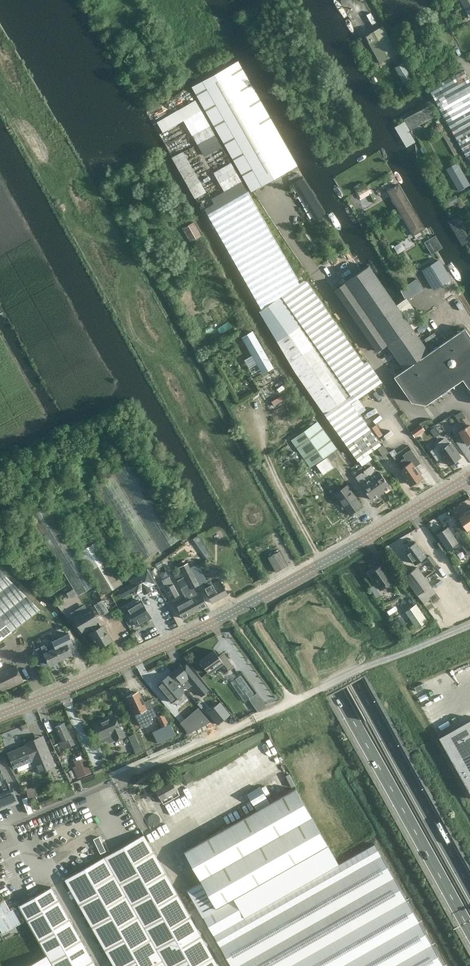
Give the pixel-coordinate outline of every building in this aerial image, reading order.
[(466,11),(469,9),(469,0),(460,0),(466,11)] [(398,53),(382,26),(365,36),(380,62),(398,53)] [(192,87),(249,186),(251,191),(297,165),(238,61),(192,87)] [(403,62),(395,67),(404,83),(412,78),(403,62)] [(469,155),(469,82),(464,70),(429,89),(466,156),(466,157),(469,155)] [(158,118),(163,130),(187,119),(203,155),(221,147),(199,99),(158,118)] [(429,106),(404,119),(410,130),(435,117),(429,106)] [(207,190),(184,149),(173,156),(196,197),(207,190)] [(457,163),(446,169),(459,190),(469,184),(457,163)] [(299,183),(294,186),(313,217),(318,214),(320,216),(325,213),(326,212),(304,176),(303,177),(297,180),(299,183)] [(259,311),(289,363),(324,414),(358,461),(381,445),(352,403),(382,382),(367,361),(363,363),(307,282),(303,280),(299,283),(247,191),(207,214),(262,310),(259,311)] [(460,231),(445,205),(435,211),(450,237),(460,231)] [(184,225),(190,240),(202,235),(195,220),(184,225)] [(443,247),(436,235),(435,235),(429,239),(437,251),(441,249),(443,247)] [(451,278),(440,260),(422,270),(433,289),(451,278)] [(430,352),(369,265),(334,290),(377,352),(387,345),(405,369),(430,352)] [(408,298),(424,288),(418,278),(402,287),(408,298)] [(405,369),(394,377),(411,402),(426,404),(463,379),(469,390),(469,336),(465,328),(430,352),(405,369)] [(253,331),(242,337),(263,373),(274,367),(253,331)] [(459,431),(467,444),(469,443),(469,424),(466,417),(460,421),(464,427),(459,431)] [(317,421),(291,440),(310,467),(337,448),(317,421)] [(415,437),(425,430),(421,424),(411,432),(415,437)] [(449,465),(459,458),(460,457),(450,443),(448,444),(444,438),(435,445),(437,446),(431,450),(437,460),(443,456),(449,465)] [(383,445),(378,448),(383,456),(389,453),(383,445)] [(400,469),(411,485),(422,477),(414,467),(420,463),(411,449),(403,455),(406,458),(398,463),(401,468),(400,469)] [(327,457),(316,465),(323,474),(334,467),(327,457)] [(180,538),(131,459),(92,483),(140,562),(159,550),(160,553),(180,538)] [(365,470),(381,493),(383,491),(385,492),(390,488),(389,487),(390,486),(380,472),(377,474),(371,466),(365,470)] [(362,485),(361,485),(371,499),(372,499),(374,500),(379,496),(378,494),(381,493),(365,470),(356,477),(362,485)] [(347,484),(335,493),(350,515),(362,506),(347,484)] [(24,506),(77,596),(96,585),(43,497),(24,506)] [(122,584),(74,505),(57,516),(104,594),(122,584)] [(459,517),(468,531),(469,530),(469,509),(459,517)] [(458,540),(457,540),(448,527),(437,534),(447,550),(450,548),(453,553),(463,546),(458,540)] [(431,567),(437,563),(430,555),(427,557),(416,542),(405,550),(415,564),(420,561),(422,564),(426,561),(431,567)] [(276,572),(287,566),(279,551),(268,557),(276,572)] [(178,568),(180,572),(175,575),(182,588),(189,584),(192,588),(203,582),(206,580),(197,563),(190,567),(187,563),(178,568)] [(383,589),(394,581),(382,565),(371,573),(383,589)] [(433,603),(440,598),(417,567),(404,576),(425,605),(427,604),(426,602),(430,599),(433,603)] [(7,636),(41,610),(0,570),(0,641),(7,636)] [(130,583),(118,589),(122,596),(135,590),(137,593),(143,590),(145,594),(151,590),(149,586),(156,583),(149,570),(129,580),(130,583)] [(162,580),(172,599),(179,595),(166,570),(160,574),(163,580),(162,580)] [(212,603),(228,594),(220,580),(212,584),(209,579),(203,582),(205,588),(204,588),(212,603)] [(374,584),(370,587),(376,597),(381,594),(374,584)] [(186,597),(175,603),(183,619),(208,605),(199,590),(194,593),(192,590),(185,594),(186,597)] [(129,612),(127,613),(130,617),(132,616),(137,625),(151,617),(142,603),(141,604),(140,602),(140,601),(136,594),(125,600),(130,607),(131,607),(132,609),(128,611),(129,612)] [(405,611),(417,628),(427,621),(415,604),(405,611)] [(94,631),(90,633),(94,639),(95,639),(99,647),(111,640),(103,625),(102,626),(99,621),(100,621),(92,607),(74,618),(82,631),(91,626),(94,631)] [(61,659),(72,654),(69,647),(74,645),(68,633),(52,641),(61,659)] [(50,665),(61,659),(52,641),(36,649),(41,660),(47,658),(50,665)] [(200,660),(209,673),(218,667),(223,673),(233,666),(225,655),(220,658),(214,650),(200,660)] [(0,672),(0,685),(3,690),(23,681),(15,664),(0,672)] [(171,672),(184,687),(181,682),(187,677),(202,694),(208,689),(191,669),(187,673),(180,665),(171,672)] [(171,703),(181,694),(179,691),(184,687),(171,672),(156,685),(171,703)] [(138,719),(149,714),(138,692),(133,694),(132,693),(128,695),(128,696),(127,697),(135,715),(136,714),(138,719)] [(256,708),(258,710),(267,708),(257,694),(249,700),(256,708)] [(207,714),(216,725),(230,715),(221,703),(207,714)] [(198,708),(180,723),(188,734),(210,722),(198,708)] [(113,733),(116,740),(124,736),(114,714),(93,724),(99,739),(113,733)] [(164,714),(157,717),(162,726),(168,723),(164,714)] [(439,737),(469,793),(469,719),(439,737)] [(54,727),(61,741),(58,743),(61,750),(74,744),(64,722),(54,727)] [(171,723),(153,732),(158,743),(176,734),(171,723)] [(7,753),(14,769),(32,761),(37,773),(55,766),(43,735),(25,743),(26,745),(7,753)] [(134,735),(128,737),(136,754),(142,752),(134,735)] [(86,762),(75,766),(73,767),(77,778),(90,772),(86,762)] [(180,777),(185,786),(193,781),(192,779),(188,772),(180,777)] [(179,794),(177,791),(172,781),(156,790),(161,800),(163,803),(179,794)] [(254,805),(267,797),(260,785),(247,792),(254,805)] [(36,788),(26,789),(28,799),(37,797),(36,788)] [(210,837),(225,865),(200,879),(216,908),(328,845),(296,788),(210,837)] [(9,806),(4,792),(0,793),(0,809),(9,806)] [(143,834),(65,879),(114,965),(218,965),(143,834)] [(406,899),(375,843),(245,917),(215,934),(216,937),(212,939),(227,965),(444,965),(406,899)] [(51,886),(18,905),(47,955),(26,965),(96,965),(51,886)] [(2,933),(23,922),(15,908),(10,910),(5,900),(0,903),(0,929),(2,933)]
